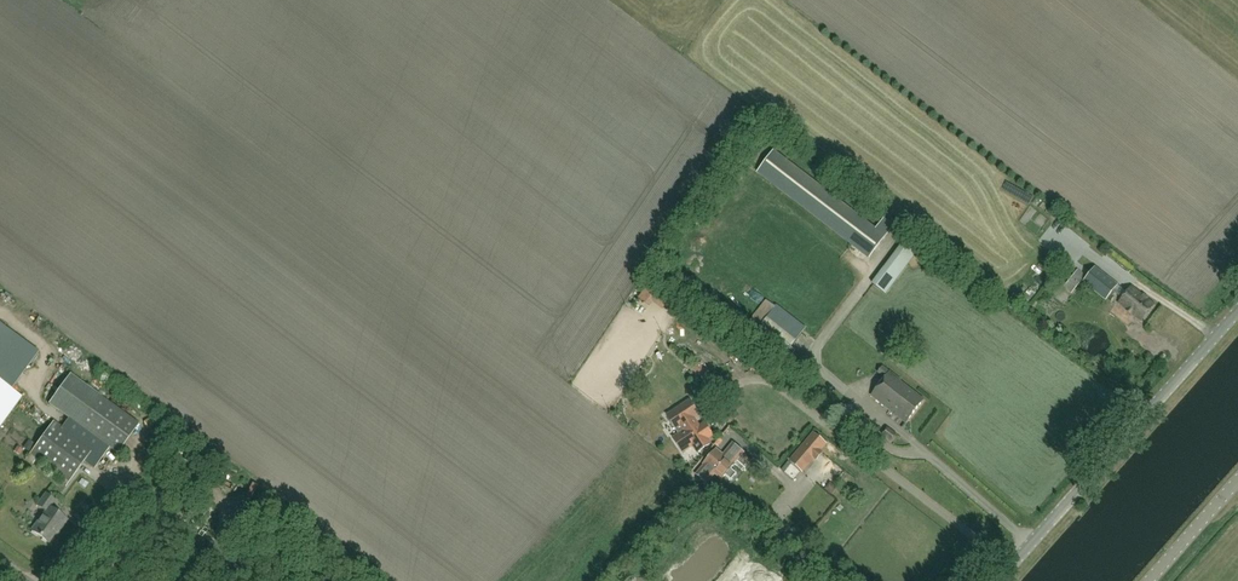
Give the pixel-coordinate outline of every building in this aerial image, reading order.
[(869,259),(892,231),(881,223),(876,228),(774,150),(756,173),(869,259)] [(876,285),(888,293),(919,248),(907,240),(876,285)] [(1095,264),(1107,272),(1111,267),(1098,259),(1095,264)] [(1105,301),(1118,286),(1095,266),(1082,283),(1105,301)] [(1076,288),(1082,280),(1074,274),(1068,282),(1076,288)] [(653,301),(663,309),(671,299),(650,282),(638,297),(649,306),(653,301)] [(1141,322),(1154,305),(1133,287),(1119,304),(1141,322)] [(784,356),(789,350),(805,329),(776,307),(755,333),(784,356)] [(905,423),(922,401),(906,388),(907,386),(889,372),(871,395),(905,423)] [(70,374),(48,404),(117,454),(139,424),(70,374)] [(21,398),(0,383),(0,427),(21,398)] [(689,403),(667,417),(676,431),(680,428),(683,433),(676,438),(686,452),(693,448),(697,454),(710,445),(693,419),(698,416),(689,403)] [(53,422),(30,454),(69,482),(92,451),(53,422)] [(822,453),(820,452),(826,445),(812,433),(789,460),(803,472),(814,458),(816,460),(822,453)] [(703,464),(704,465),(695,475),(706,484),(715,475),(721,480),(725,476),(731,481),(737,475),(731,470),(735,465),(735,464),(745,453),(734,443),(724,455),(717,449),(703,464)] [(831,491),(844,478),(835,470),(823,483),(831,491)] [(60,530),(67,520),(50,507),(55,500),(46,494),(38,506),(46,512),(32,531),(49,543),(58,529),(60,530)]
